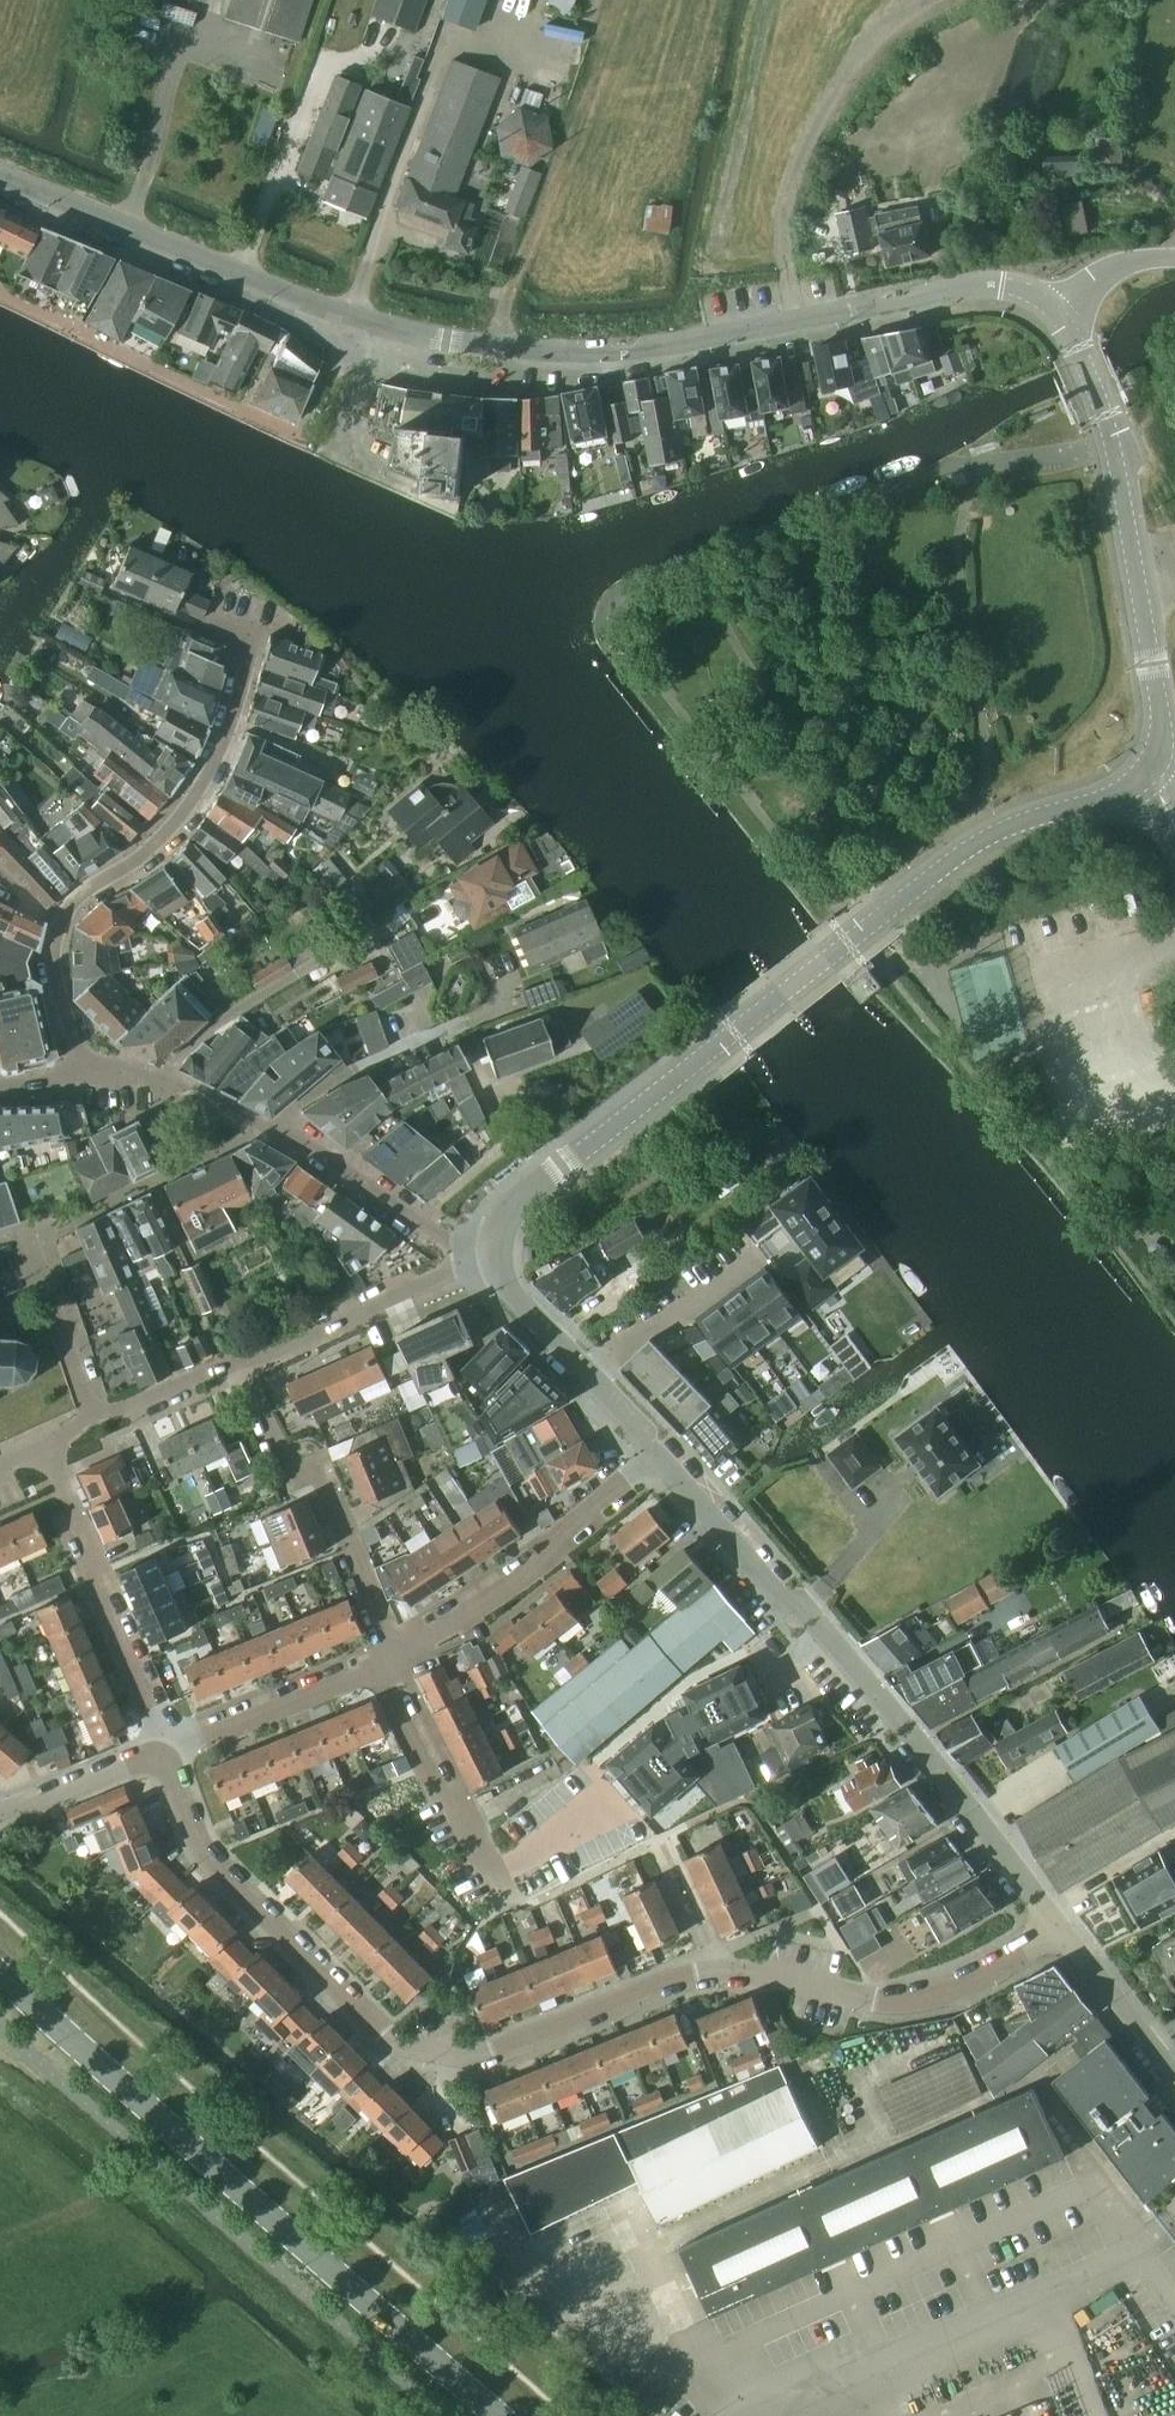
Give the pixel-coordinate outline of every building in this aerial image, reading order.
[(226,19),(297,42),(311,0),(232,0),(226,19)] [(413,32),(425,0),(376,0),(370,16),(413,32)] [(440,19),(472,30),(482,0),(447,0),(440,19)] [(412,56),(405,75),(415,78),(422,60),(412,56)] [(472,226),(474,220),(469,218),(473,205),(463,202),(464,201),(453,197),(499,79),(451,60),(405,179),(405,178),(394,208),(450,229),(443,247),(467,254),(474,227),(472,226)] [(334,77),(297,172),(321,182),(322,179),(329,181),(322,201),(364,218),(408,106),(395,101),(366,89),(335,168),(328,165),(359,87),(334,77)] [(1101,136),(1100,160),(1123,161),(1124,137),(1101,136)] [(517,183),(506,212),(522,218),(533,190),(539,174),(523,167),(517,183)] [(668,232),(672,209),(647,205),(644,228),(668,232)] [(880,231),(889,266),(932,255),(919,207),(868,218),(865,207),(838,214),(847,254),(875,248),(871,234),(880,231)] [(25,258),(39,230),(20,220),(4,213),(0,223),(0,246),(25,258)] [(951,225),(938,228),(942,241),(954,238),(951,225)] [(17,274),(53,289),(77,243),(40,228),(39,230),(25,258),(17,274)] [(77,243),(53,289),(76,299),(68,315),(79,321),(114,259),(77,243)] [(130,321),(155,276),(118,260),(84,323),(119,342),(130,321)] [(190,291),(155,276),(130,321),(132,322),(132,321),(162,337),(162,338),(164,340),(190,291)] [(215,332),(229,338),(243,311),(241,310),(240,312),(226,306),(227,306),(196,293),(179,333),(210,346),(215,332)] [(255,346),(267,352),(278,329),(243,311),(229,338),(209,380),(208,380),(208,381),(233,393),(234,392),(233,392),(255,346)] [(922,326),(894,332),(898,347),(902,345),(914,379),(937,372),(933,359),(929,349),(943,345),(937,324),(922,327),(922,326)] [(276,356),(271,366),(312,383),(321,361),(288,334),(278,329),(267,352),(276,356)] [(894,332),(863,337),(865,342),(880,387),(887,384),(884,375),(894,372),(898,385),(914,380),(914,379),(902,345),(898,347),(894,332)] [(834,343),(815,347),(824,393),(849,388),(855,402),(882,391),(880,387),(865,342),(847,345),(847,341),(834,343)] [(957,352),(942,358),(948,375),(964,369),(957,352)] [(754,362),(755,366),(763,411),(764,411),(787,407),(788,414),(807,411),(797,359),(782,361),(781,357),(768,359),(768,356),(755,358),(756,362),(754,362)] [(200,359),(192,378),(206,384),(215,365),(200,359)] [(713,369),(714,376),(715,376),(722,419),(722,418),(745,414),(746,421),(765,418),(764,411),(763,411),(755,366),(741,369),(740,364),(727,367),(726,363),(713,365),(714,369),(713,369)] [(312,383),(271,366),(269,368),(253,402),(295,421),(312,383)] [(672,390),(673,395),(677,418),(690,416),(694,437),(697,436),(698,438),(703,437),(703,435),(724,431),(722,419),(715,376),(714,376),(700,378),(698,367),(668,373),(668,374),(656,376),(659,393),(672,390)] [(677,418),(673,395),(652,399),(648,377),(625,381),(631,413),(641,411),(651,466),(684,459),(677,418)] [(518,450),(518,399),(484,399),(410,389),(382,383),(371,434),(395,444),(390,464),(396,466),(427,478),(426,491),(459,495),(462,465),(468,465),(468,472),(469,472),(473,477),(473,478),(484,478),(484,477),(489,473),(490,473),(490,469),(510,470),(510,455),(518,455),(518,450)] [(563,394),(574,452),(611,445),(599,386),(563,394)] [(546,397),(518,399),(518,450),(522,450),(522,460),(540,459),(539,448),(561,447),(559,394),(546,397)] [(892,398),(885,401),(890,414),(899,411),(894,397),(892,398)] [(607,405),(615,444),(633,440),(624,401),(607,405)] [(568,453),(558,454),(560,480),(562,480),(570,479),(568,453)] [(626,456),(616,458),(619,470),(629,468),(626,456)] [(18,524),(2,502),(9,499),(0,491),(0,528),(18,524)] [(17,547),(0,541),(0,566),(17,547)] [(112,585),(142,599),(159,560),(129,547),(126,553),(121,563),(122,563),(112,585)] [(159,560),(142,599),(173,612),(174,609),(180,609),(202,618),(209,601),(183,590),(183,589),(188,579),(187,579),(190,573),(159,560)] [(78,583),(89,588),(95,576),(84,571),(78,583)] [(95,576),(89,588),(101,593),(106,581),(95,576)] [(118,601),(113,613),(145,628),(151,615),(118,601)] [(149,654),(133,685),(184,711),(208,724),(209,724),(223,674),(218,672),(219,666),(220,666),(221,664),(217,662),(224,646),(185,628),(167,664),(149,654)] [(269,637),(260,669),(323,691),(323,690),(332,693),(335,683),(315,676),(316,673),(319,674),(323,659),(321,657),(322,654),(269,637)] [(260,669),(254,692),(317,715),(317,712),(330,717),(335,696),(323,692),(323,691),(260,669)] [(208,725),(169,706),(169,705),(132,688),(126,697),(162,718),(154,732),(194,757),(195,758),(209,725),(208,725)] [(317,715),(254,692),(246,721),(294,738),(298,724),(312,729),(317,715)] [(83,699),(70,716),(88,730),(87,731),(169,796),(192,763),(192,762),(166,745),(165,746),(159,742),(151,753),(103,713),(83,699)] [(69,718),(60,730),(73,740),(78,734),(98,749),(95,752),(104,759),(93,774),(103,781),(123,798),(147,818),(149,819),(168,797),(87,731),(88,730),(70,716),(69,718)] [(324,718),(322,722),(342,729),(344,725),(324,718)] [(247,731),(230,773),(297,802),(337,820),(340,813),(356,820),(370,806),(347,796),(348,794),(320,781),(321,779),(294,768),(300,754),(280,746),(281,745),(247,731)] [(397,731),(393,741),(414,748),(418,738),(397,731)] [(53,748),(48,753),(57,762),(62,757),(53,748)] [(59,779),(83,802),(88,809),(130,842),(143,825),(115,803),(114,804),(97,788),(96,788),(71,766),(59,779)] [(230,772),(222,789),(254,805),(294,829),(296,824),(287,819),(297,802),(230,773),(230,772)] [(420,786),(389,812),(411,839),(466,793),(459,784),(457,786),(449,783),(440,782),(432,784),(425,789),(420,783),(419,784),(420,786)] [(3,828),(61,894),(74,881),(70,876),(37,838),(38,838),(18,814),(0,789),(0,825),(3,828)] [(222,789),(205,816),(240,843),(256,821),(285,841),(294,829),(254,805),(222,789)] [(466,793),(411,839),(418,847),(433,835),(459,867),(476,852),(472,847),(466,839),(489,820),(466,793)] [(83,802),(38,838),(37,838),(70,876),(74,881),(98,866),(121,850),(130,842),(88,809),(83,802)] [(337,820),(323,847),(327,849),(356,820),(340,813),(337,820)] [(205,816),(191,837),(225,865),(232,852),(258,875),(266,866),(240,843),(205,816)] [(3,828),(0,825),(0,860),(8,867),(17,878),(47,909),(61,894),(3,828)] [(495,837),(496,843),(501,845),(505,841),(504,836),(499,834),(495,837)] [(189,841),(170,859),(192,887),(201,899),(204,903),(206,907),(210,912),(216,923),(217,925),(228,917),(220,907),(224,904),(211,890),(224,878),(189,841)] [(518,846),(493,860),(496,865),(488,869),(485,865),(460,879),(468,892),(459,898),(455,901),(454,905),(454,910),(456,914),(460,917),(465,918),(469,916),(473,914),(478,923),(506,908),(509,913),(535,899),(522,876),(525,874),(528,864),(518,846)] [(289,870),(276,858),(269,866),(282,878),(289,870)] [(162,868),(129,889),(151,908),(162,918),(188,901),(181,894),(192,887),(170,859),(162,868)] [(328,860),(314,871),(330,890),(343,879),(328,860)] [(394,869),(385,876),(403,899),(413,891),(394,869)] [(102,902),(75,927),(113,945),(126,934),(131,930),(130,929),(138,921),(151,908),(129,889),(102,902)] [(259,898),(253,903),(258,909),(264,904),(259,898)] [(513,931),(531,970),(535,968),(567,953),(601,938),(584,899),(513,931)] [(33,948),(37,950),(37,949),(38,950),(44,923),(17,911),(11,908),(10,909),(0,905),(0,933),(33,948)] [(210,912),(179,934),(202,953),(205,950),(211,956),(229,942),(222,933),(217,925),(216,923),(210,912)] [(75,927),(72,952),(73,978),(105,972),(118,970),(115,953),(130,950),(126,934),(113,945),(75,927)] [(492,929),(467,941),(472,951),(497,939),(492,929)] [(427,958),(412,931),(386,946),(401,972),(427,958)] [(0,993),(26,986),(25,980),(30,979),(26,961),(33,948),(0,933),(0,990),(0,993)] [(191,951),(173,945),(175,961),(194,959),(191,951)] [(643,947),(627,956),(633,968),(649,959),(643,947)] [(204,952),(196,958),(201,963),(208,958),(204,952)] [(284,956),(251,976),(259,988),(292,968),(284,956)] [(371,963),(337,979),(344,993),(378,977),(371,963)] [(420,963),(401,974),(404,980),(411,992),(429,981),(427,977),(420,963)] [(144,1012),(115,1042),(133,1052),(134,1050),(136,1048),(146,1053),(149,1060),(156,1063),(162,1062),(218,1008),(195,983),(201,977),(195,970),(186,974),(150,1006),(144,1012)] [(105,972),(73,978),(74,999),(97,1024),(115,1042),(144,1012),(105,972)] [(5,1074),(5,1073),(36,1066),(50,1063),(55,1054),(54,1049),(53,1050),(47,1051),(43,1033),(49,1031),(48,1028),(42,1029),(39,1017),(38,1012),(44,1011),(43,1008),(39,989),(40,989),(39,984),(30,979),(25,980),(26,986),(0,993),(0,990),(0,1071),(5,1074)] [(525,990),(521,991),(528,1009),(532,1008),(559,997),(567,994),(561,979),(551,980),(526,990),(525,990)] [(404,980),(374,996),(381,1009),(411,992),(404,980)] [(580,1032),(600,1060),(656,1020),(637,992),(580,1032)] [(374,1011),(357,1017),(362,1031),(379,1025),(374,1011)] [(178,1069),(177,1070),(214,1088),(237,1059),(238,1060),(256,1047),(268,1039),(239,1016),(232,1025),(212,1050),(201,1041),(178,1069)] [(487,1055),(495,1078),(553,1056),(550,1050),(568,1044),(559,1019),(543,1025),(541,1018),(481,1040),(487,1055)] [(237,1059),(214,1088),(216,1089),(219,1085),(237,1098),(237,1099),(268,1063),(297,1044),(285,1027),(268,1039),(256,1047),(238,1060),(237,1059)] [(268,1063),(237,1099),(238,1100),(237,1100),(270,1116),(288,1101),(303,1088),(327,1069),(332,1076),(344,1067),(316,1032),(303,1039),(297,1044),(268,1063)] [(376,1086),(375,1085),(374,1086),(375,1088),(391,1106),(468,1065),(456,1044),(410,1068),(376,1086)] [(300,1111),(325,1132),(375,1088),(374,1086),(375,1085),(372,1081),(367,1075),(336,1087),(301,1110),(300,1111)] [(375,1088),(325,1132),(344,1148),(346,1146),(391,1106),(375,1088)] [(472,1095),(455,1106),(462,1118),(477,1107),(472,1095)] [(79,1104),(13,1106),(14,1145),(18,1163),(21,1173),(48,1165),(75,1154),(77,1154),(72,1141),(89,1136),(88,1135),(89,1135),(82,1106),(81,1106),(79,1105),(79,1104)] [(0,1107),(0,1148),(14,1145),(13,1106),(0,1107)] [(477,1107),(462,1118),(469,1130),(483,1118),(477,1107)] [(361,1154),(360,1154),(379,1168),(409,1142),(410,1144),(415,1140),(413,1136),(417,1133),(420,1136),(425,1131),(417,1125),(413,1130),(402,1122),(401,1120),(384,1134),(361,1154)] [(89,1136),(72,1141),(77,1154),(75,1154),(77,1161),(75,1162),(73,1162),(90,1195),(92,1201),(93,1200),(158,1168),(152,1155),(154,1154),(148,1143),(147,1144),(136,1122),(115,1132),(113,1127),(90,1137),(89,1136)] [(779,1122),(762,1133),(767,1140),(784,1129),(779,1122)] [(409,1142),(379,1168),(399,1183),(400,1183),(437,1151),(428,1143),(432,1137),(430,1135),(425,1131),(420,1136),(417,1133),(413,1136),(415,1140),(410,1144),(409,1142)] [(255,1139),(229,1154),(251,1198),(257,1194),(260,1199),(273,1191),(270,1185),(274,1183),(293,1161),(255,1139)] [(404,1185),(403,1186),(420,1198),(426,1202),(426,1201),(468,1165),(451,1145),(404,1185)] [(251,1198),(229,1154),(164,1186),(195,1250),(199,1248),(231,1231),(222,1214),(251,1198)] [(282,1186),(304,1201),(309,1205),(322,1188),(325,1184),(296,1164),(282,1186)] [(19,1222),(6,1184),(5,1181),(0,1182),(0,1228),(19,1222)] [(313,1221),(314,1222),(348,1274),(370,1260),(373,1262),(394,1234),(325,1184),(322,1188),(309,1205),(319,1212),(313,1221)] [(811,1184),(781,1206),(795,1225),(793,1226),(812,1252),(814,1250),(819,1257),(817,1258),(813,1261),(834,1289),(838,1286),(867,1264),(859,1254),(855,1248),(857,1246),(844,1228),(846,1227),(837,1215),(838,1215),(836,1211),(835,1212),(827,1201),(824,1202),(811,1184)] [(148,1194),(126,1205),(149,1251),(151,1255),(156,1267),(162,1279),(172,1274),(165,1259),(178,1254),(148,1195),(149,1195),(148,1194)] [(301,1231),(314,1222),(313,1221),(319,1212),(309,1205),(304,1201),(289,1212),(301,1231)] [(126,1205),(108,1214),(143,1289),(151,1286),(145,1272),(156,1267),(151,1255),(149,1251),(126,1205)] [(83,1246),(59,1256),(62,1267),(87,1256),(94,1271),(103,1293),(113,1289),(117,1287),(135,1327),(131,1329),(117,1335),(126,1355),(122,1357),(127,1368),(130,1366),(139,1386),(170,1373),(148,1323),(153,1321),(135,1278),(129,1264),(109,1218),(107,1214),(76,1229),(83,1246)] [(583,1252),(534,1281),(566,1311),(588,1292),(613,1277),(605,1262),(611,1259),(612,1259),(647,1238),(637,1220),(601,1241),(601,1242),(583,1252)] [(812,1259),(788,1277),(810,1306),(834,1289),(813,1261),(812,1259)] [(219,1304),(199,1260),(182,1267),(201,1312),(219,1304)] [(768,1271),(746,1288),(776,1329),(799,1312),(768,1271)] [(746,1288),(724,1304),(754,1345),(776,1329),(746,1288)] [(724,1304),(701,1321),(731,1362),(754,1345),(724,1304)] [(158,1326),(166,1323),(160,1307),(152,1310),(158,1326)] [(491,1432),(453,1369),(446,1356),(475,1343),(473,1338),(486,1323),(485,1322),(485,1323),(468,1308),(461,1311),(459,1308),(398,1335),(414,1370),(451,1450),(491,1432)] [(457,1364),(453,1369),(491,1432),(497,1442),(571,1400),(534,1364),(532,1366),(523,1358),(531,1350),(505,1326),(464,1370),(457,1364)] [(697,1326),(684,1329),(695,1344),(707,1339),(697,1326)] [(602,1329),(594,1335),(600,1342),(607,1336),(602,1329)] [(200,1335),(189,1340),(190,1342),(198,1359),(209,1354),(200,1335)] [(9,1386),(9,1389),(12,1389),(12,1386),(23,1383),(25,1385),(27,1384),(26,1381),(33,1373),(36,1374),(37,1371),(34,1370),(35,1358),(37,1358),(37,1355),(34,1356),(28,1346),(30,1344),(27,1342),(26,1344),(15,1340),(15,1337),(12,1337),(12,1339),(1,1339),(1,1336),(0,1336),(0,1386),(9,1386)] [(847,1336),(832,1348),(846,1367),(855,1378),(870,1367),(847,1336)] [(651,1338),(620,1368),(635,1385),(667,1355),(651,1338)] [(707,1339),(694,1345),(705,1359),(717,1353),(707,1339)] [(190,1342),(177,1349),(185,1367),(199,1360),(198,1359),(190,1342)] [(373,1348),(373,1347),(288,1385),(289,1386),(291,1385),(304,1413),(301,1414),(302,1415),(313,1410),(319,1424),(365,1402),(359,1389),(386,1377),(375,1353),(372,1348),(373,1348)] [(404,1349),(382,1359),(390,1376),(412,1366),(404,1349)] [(727,1366),(717,1353),(708,1360),(718,1373),(727,1366)] [(682,1371),(667,1355),(635,1385),(651,1401),(682,1371)] [(725,1384),(735,1376),(728,1367),(718,1375),(725,1384)] [(697,1387),(682,1371),(651,1401),(666,1417),(697,1387)] [(416,1376),(400,1384),(411,1410),(428,1403),(416,1376)] [(744,1385),(734,1393),(741,1402),(751,1393),(744,1385)] [(713,1404),(697,1387),(666,1417),(682,1434),(685,1431),(713,1404)] [(786,1389),(766,1404),(777,1420),(798,1404),(786,1389)] [(738,1404),(729,1393),(713,1404),(685,1431),(716,1467),(746,1442),(724,1416),(738,1404)] [(940,1408),(938,1406),(936,1407),(937,1408),(899,1436),(899,1435),(897,1437),(898,1439),(899,1438),(939,1492),(938,1493),(940,1495),(942,1493),(979,1465),(981,1464),(980,1462),(979,1462),(972,1452),(985,1443),(960,1408),(947,1418),(939,1408),(940,1408)] [(564,1410),(507,1442),(508,1443),(527,1476),(528,1476),(528,1475),(583,1443),(564,1411),(564,1410)] [(204,1464),(226,1454),(231,1452),(228,1446),(215,1418),(188,1430),(204,1464)] [(354,1436),(359,1450),(347,1455),(357,1479),(402,1461),(414,1456),(398,1418),(354,1436)] [(437,1423),(425,1428),(434,1448),(446,1442),(437,1423)] [(176,1477),(204,1464),(188,1430),(160,1443),(176,1477)] [(881,1467),(857,1433),(829,1454),(854,1488),(881,1467)] [(231,1452),(226,1454),(238,1480),(255,1472),(241,1440),(228,1446),(231,1452)] [(468,1442),(453,1449),(460,1465),(475,1457),(468,1442)] [(583,1443),(528,1475),(528,1476),(542,1500),(599,1467),(584,1442),(583,1443)] [(402,1461),(357,1479),(367,1504),(379,1499),(383,1510),(415,1489),(415,1488),(414,1489),(402,1461)] [(85,1480),(97,1505),(119,1495),(119,1496),(142,1486),(134,1466),(123,1471),(120,1464),(85,1480)] [(448,1469),(435,1477),(441,1486),(454,1478),(448,1469)] [(507,1480),(504,1473),(467,1497),(500,1548),(522,1534),(513,1519),(525,1511),(511,1486),(507,1480)] [(225,1486),(215,1491),(224,1510),(234,1506),(225,1486)] [(215,1491),(206,1495),(215,1514),(224,1510),(215,1491)] [(421,1494),(408,1503),(414,1511),(427,1503),(421,1494)] [(119,1495),(97,1505),(92,1507),(108,1542),(134,1530),(119,1496),(119,1495)] [(263,1519),(273,1542),(318,1524),(308,1499),(261,1518),(262,1520),(263,1519)] [(414,1511),(408,1503),(396,1511),(402,1520),(414,1511)] [(548,1509),(536,1516),(543,1528),(555,1521),(548,1509)] [(630,1522),(621,1529),(622,1531),(616,1536),(638,1561),(669,1536),(648,1510),(631,1524),(630,1522)] [(473,1515),(454,1527),(478,1563),(500,1548),(475,1511),(472,1513),(473,1515)] [(30,1513),(4,1525),(17,1555),(44,1544),(30,1513)] [(318,1524),(273,1542),(282,1566),(281,1566),(282,1568),(328,1549),(318,1524)] [(375,1524),(361,1533),(369,1552),(372,1550),(370,1544),(381,1539),(375,1524)] [(4,1525),(0,1527),(0,1563),(17,1555),(4,1525)] [(454,1527),(433,1541),(457,1577),(478,1563),(454,1527)] [(135,1537),(141,1549),(154,1543),(149,1531),(135,1537)] [(433,1541),(412,1554),(436,1591),(457,1577),(433,1541)] [(221,1546),(226,1561),(236,1557),(231,1543),(221,1546)] [(207,1547),(196,1552),(200,1561),(211,1556),(207,1547)] [(685,1548),(634,1592),(642,1602),(664,1584),(683,1607),(713,1581),(710,1583),(701,1572),(704,1570),(685,1548)] [(436,1591),(412,1554),(411,1553),(377,1568),(376,1567),(375,1568),(389,1600),(403,1591),(413,1605),(436,1591)] [(211,1556),(200,1561),(204,1570),(215,1565),(211,1556)] [(158,1557),(122,1572),(130,1590),(166,1575),(158,1557)] [(236,1557),(226,1561),(230,1575),(241,1572),(236,1557)] [(323,1565),(329,1579),(339,1575),(333,1561),(323,1565)] [(615,1569),(599,1582),(611,1597),(627,1583),(615,1569)] [(166,1575),(130,1590),(138,1608),(173,1593),(173,1592),(186,1586),(179,1570),(166,1576),(166,1575)] [(552,1596),(535,1610),(555,1636),(570,1624),(596,1603),(578,1579),(572,1571),(548,1590),(547,1591),(550,1594),(552,1596)] [(30,1587),(36,1601),(64,1590),(58,1576),(30,1587)] [(293,1577),(279,1583),(283,1592),(297,1587),(293,1577)] [(536,1708),(532,1711),(543,1724),(544,1725),(577,1763),(609,1735),(676,1679),(723,1638),(733,1651),(748,1639),(755,1633),(744,1620),(745,1620),(713,1581),(683,1607),(631,1651),(621,1640),(583,1670),(573,1678),(546,1700),(536,1708)] [(222,1583),(211,1587),(215,1596),(226,1592),(222,1583)] [(283,1592),(279,1583),(266,1588),(270,1598),(283,1592)] [(977,1583),(946,1600),(953,1614),(956,1619),(959,1623),(990,1606),(989,1605),(977,1583)] [(1131,1588),(1123,1593),(1130,1605),(1138,1601),(1131,1588)] [(226,1592),(215,1596),(219,1605),(230,1601),(226,1592)] [(173,1593),(138,1608),(146,1626),(181,1610),(173,1593)] [(1123,1593),(1115,1597),(1122,1610),(1130,1605),(1123,1593)] [(36,1610),(48,1637),(79,1623),(67,1596),(36,1610)] [(1115,1597),(1107,1601),(1113,1614),(1122,1610),(1115,1597)] [(345,1602),(322,1611),(335,1642),(362,1631),(349,1600),(345,1602)] [(0,1606),(0,1615),(1,1617),(15,1611),(10,1601),(0,1606)] [(1107,1601),(1098,1606),(1105,1619),(1109,1617),(1113,1614),(1107,1601)] [(242,1604),(228,1610),(232,1620),(246,1614),(242,1604)] [(1098,1606),(1049,1631),(1062,1656),(1115,1628),(1109,1617),(1105,1619),(1098,1606)] [(181,1610),(146,1626),(154,1644),(189,1628),(181,1610)] [(232,1620),(228,1610),(214,1615),(218,1625),(232,1620)] [(512,1619),(488,1638),(500,1653),(519,1638),(532,1654),(555,1636),(535,1610),(516,1625),(512,1619)] [(322,1611),(296,1622),(309,1653),(335,1642),(322,1611)] [(916,1615),(861,1646),(874,1660),(926,1629),(916,1615)] [(0,1626),(0,1635),(1,1637),(15,1631),(11,1621),(0,1626)] [(256,1638),(242,1644),(255,1675),(282,1664),(269,1633),(264,1621),(251,1626),(256,1638)] [(296,1622),(269,1633),(282,1664),(309,1653),(296,1622)] [(48,1637),(59,1663),(90,1649),(79,1623),(48,1637)] [(204,1627),(194,1631),(200,1646),(210,1642),(204,1627)] [(622,1627),(616,1633),(631,1651),(638,1645),(643,1641),(632,1628),(622,1627)] [(926,1629),(874,1660),(887,1675),(888,1674),(888,1673),(908,1662),(908,1661),(940,1645),(939,1645),(926,1629)] [(1049,1631),(1021,1646),(1034,1670),(1062,1656),(1049,1631)] [(1156,1659),(1141,1632),(1067,1671),(1078,1693),(1073,1696),(1076,1700),(1081,1698),(1081,1699),(1082,1699),(1156,1659)] [(888,1674),(887,1675),(893,1682),(911,1703),(1001,1656),(991,1636),(973,1645),(972,1642),(913,1672),(908,1662),(888,1673),(888,1674)] [(471,1642),(463,1646),(467,1654),(475,1650),(474,1647),(471,1642)] [(242,1644),(215,1655),(228,1686),(255,1675),(242,1644)] [(1021,1646),(993,1661),(1005,1685),(1034,1670),(1021,1646)] [(59,1663),(71,1689),(102,1676),(90,1649),(59,1663)] [(581,1651),(573,1657),(582,1669),(591,1662),(581,1651)] [(215,1655),(188,1666),(201,1697),(228,1686),(215,1655)] [(582,1669),(573,1657),(565,1664),(574,1675),(582,1669)] [(473,1668),(470,1670),(475,1679),(480,1689),(493,1683),(497,1681),(492,1671),(487,1661),(486,1661),(486,1662),(483,1663),(473,1668)] [(993,1661),(965,1676),(978,1700),(1005,1685),(993,1661)] [(23,1663),(14,1667),(19,1680),(29,1676),(23,1663)] [(443,1664),(420,1675),(437,1711),(467,1696),(480,1689),(475,1679),(474,1678),(461,1685),(457,1677),(451,1680),(445,1670),(443,1664)] [(506,1664),(492,1671),(497,1681),(511,1674),(506,1664)] [(656,1723),(609,1762),(612,1765),(652,1812),(654,1814),(694,1779),(717,1806),(757,1787),(734,1741),(721,1747),(718,1740),(765,1717),(760,1706),(746,1677),(740,1665),(685,1692),(686,1694),(693,1708),(686,1712),(683,1707),(682,1707),(668,1714),(669,1715),(670,1719),(660,1728),(658,1725),(656,1723)] [(0,1669),(0,1680),(1,1683),(2,1684),(12,1680),(6,1666),(0,1669)] [(29,1676),(19,1680),(26,1695),(35,1691),(29,1676)] [(71,1689),(82,1716),(113,1702),(102,1676),(71,1689)] [(978,1700),(965,1676),(912,1704),(932,1728),(953,1716),(979,1703),(978,1700)] [(12,1680),(2,1684),(8,1698),(18,1694),(12,1680)] [(493,1683),(480,1689),(485,1698),(497,1692),(493,1683)] [(437,1711),(434,1712),(447,1738),(479,1722),(467,1696),(437,1711)] [(1157,1724),(1140,1696),(1057,1747),(1076,1780),(1160,1729),(1157,1724)] [(113,1702),(82,1716),(94,1743),(125,1729),(113,1702)] [(373,1702),(346,1713),(359,1745),(386,1733),(373,1702)] [(770,1726),(779,1745),(762,1754),(767,1763),(761,1766),(769,1781),(792,1770),(790,1765),(828,1746),(821,1731),(820,1731),(821,1732),(818,1733),(816,1728),(818,1727),(819,1727),(819,1726),(820,1726),(819,1725),(821,1718),(822,1718),(818,1710),(817,1710),(811,1708),(811,1706),(770,1726)] [(1061,1720),(1070,1715),(1066,1707),(1057,1712),(1061,1720)] [(1069,1734),(1061,1720),(1057,1712),(1018,1733),(996,1745),(1008,1767),(1069,1734)] [(346,1713),(319,1724),(332,1756),(359,1745),(346,1713)] [(994,1746),(996,1745),(1018,1733),(1008,1719),(986,1735),(972,1715),(958,1722),(936,1733),(963,1765),(994,1746)] [(1157,1724),(1160,1729),(1164,1735),(1173,1731),(1174,1729),(1174,1721),(1172,1716),(1157,1724)] [(39,1718),(29,1722),(35,1736),(40,1734),(42,1733),(45,1732),(39,1718)] [(524,1719),(500,1731),(505,1741),(518,1734),(529,1729),(524,1719)] [(479,1722),(447,1738),(460,1763),(492,1747),(479,1722)] [(319,1724),(293,1735),(306,1766),(332,1756),(319,1724)] [(45,1732),(42,1733),(49,1750),(53,1760),(57,1771),(71,1765),(56,1727),(45,1732)] [(0,1733),(0,1770),(6,1775),(28,1749),(4,1729),(0,1733)] [(1017,1820),(1060,1891),(1163,1829),(1174,1823),(1174,1729),(1173,1731),(1164,1735),(1120,1758),(1087,1779),(1017,1820)] [(518,1734),(505,1741),(510,1750),(522,1744),(518,1734)] [(293,1735),(266,1746),(279,1777),(306,1766),(293,1735)] [(266,1746),(239,1757),(252,1788),(279,1777),(266,1746)] [(492,1747),(460,1763),(473,1788),(504,1773),(498,1760),(492,1747)] [(47,1751),(35,1756),(39,1766),(53,1760),(49,1750),(47,1751)] [(857,1762),(862,1771),(857,1773),(859,1777),(843,1785),(856,1809),(872,1801),(901,1786),(899,1783),(900,1779),(896,1770),(892,1769),(885,1759),(877,1764),(871,1754),(857,1762)] [(405,1756),(395,1760),(401,1773),(411,1769),(405,1756)] [(252,1788),(239,1757),(212,1768),(224,1799),(252,1788)] [(359,1779),(345,1785),(349,1795),(363,1789),(359,1779)] [(349,1795),(345,1785),(331,1791),(335,1801),(349,1795)] [(125,1787),(68,1810),(73,1824),(82,1821),(92,1817),(97,1830),(94,1831),(102,1851),(117,1844),(149,1831),(137,1803),(128,1806),(127,1803),(131,1801),(125,1787)] [(901,1792),(872,1809),(884,1826),(879,1828),(886,1837),(890,1834),(900,1847),(938,1825),(939,1825),(909,1787),(908,1787),(909,1787),(901,1792)] [(305,1802),(291,1807),(295,1817),(309,1811),(305,1802)] [(295,1817),(291,1807),(277,1813),(281,1823),(295,1817)] [(356,1828),(358,1831),(364,1838),(374,1829),(365,1819),(358,1825),(356,1828)] [(795,1819),(777,1830),(789,1849),(806,1838),(795,1819)] [(235,1826),(241,1839),(250,1835),(245,1822),(235,1826)] [(149,1831),(117,1844),(129,1872),(126,1876),(154,1904),(179,1880),(161,1860),(149,1831)] [(936,1843),(899,1864),(909,1881),(960,1852),(948,1836),(936,1843)] [(339,1852),(346,1859),(356,1849),(349,1842),(339,1852)] [(688,1858),(700,1884),(733,1869),(720,1843),(688,1858)] [(399,1849),(393,1855),(403,1864),(412,1855),(402,1846),(399,1849)] [(763,1867),(759,1857),(754,1847),(741,1853),(750,1873),(763,1867)] [(356,1849),(346,1859),(354,1867),(364,1857),(356,1849)] [(1128,1903),(1174,1876),(1174,1871),(1172,1873),(1160,1851),(1114,1879),(1128,1903)] [(311,1853),(287,1876),(308,1897),(331,1874),(314,1856),(311,1853)] [(918,1881),(907,1887),(912,1897),(920,1892),(926,1902),(929,1900),(969,1877),(977,1873),(963,1855),(962,1856),(918,1881)] [(805,1875),(803,1876),(820,1903),(820,1904),(823,1902),(829,1898),(828,1895),(852,1881),(837,1856),(805,1875)] [(700,1884),(712,1910),(745,1895),(733,1869),(700,1884)] [(331,1874),(308,1897),(328,1917),(351,1894),(331,1874)] [(923,1908),(922,1909),(921,1909),(922,1911),(923,1911),(940,1941),(939,1941),(940,1943),(942,1942),(1002,1908),(1004,1907),(1003,1905),(995,1896),(996,1896),(989,1886),(988,1887),(981,1878),(980,1876),(978,1877),(923,1908)] [(1128,1903),(1141,1927),(1174,1910),(1174,1876),(1128,1903)] [(154,1904),(151,1908),(170,1927),(179,1919),(192,1933),(216,1909),(194,1887),(190,1891),(179,1880),(154,1904)] [(625,1895),(638,1922),(667,1908),(655,1881),(625,1895)] [(758,1889),(762,1898),(775,1892),(771,1882),(758,1889)] [(379,1893),(387,1900),(397,1890),(390,1883),(379,1893)] [(854,1884),(834,1897),(845,1916),(866,1904),(854,1884)] [(397,1890),(387,1900),(394,1908),(404,1897),(397,1890)] [(351,1894),(328,1917),(348,1938),(372,1915),(351,1894)] [(745,1895),(712,1910),(724,1935),(756,1920),(745,1895)] [(585,1897),(572,1903),(576,1914),(590,1908),(585,1897)] [(602,1905),(592,1909),(598,1923),(607,1919),(602,1905)] [(667,1908),(638,1922),(650,1948),(680,1934),(667,1908)] [(216,1909),(192,1933),(214,1955),(210,1959),(220,1970),(245,1946),(234,1935),(238,1931),(216,1909)] [(598,1923),(592,1909),(582,1913),(587,1927),(598,1923)] [(868,1912),(842,1927),(853,1946),(878,1931),(888,1926),(883,1916),(873,1922),(868,1912)] [(372,1915),(348,1938),(369,1959),(392,1936),(372,1915)] [(454,1916),(445,1924),(451,1930),(460,1922),(454,1916)] [(412,1956),(389,1979),(409,2000),(414,1996),(433,1977),(421,1965),(453,1933),(445,1924),(437,1932),(427,1942),(412,1956)] [(430,1924),(420,1934),(427,1942),(437,1932),(430,1924)] [(550,1926),(539,1931),(545,1944),(555,1940),(550,1926)] [(541,1961),(525,1968),(538,2001),(563,1990),(550,1958),(544,1944),(545,1944),(539,1931),(530,1934),(541,1961)] [(617,1931),(604,1937),(608,1946),(621,1941),(617,1931)] [(882,1947),(875,1935),(850,1949),(857,1961),(882,1947)] [(1154,1946),(1160,1957),(1159,1958),(1174,1987),(1174,1935),(1154,1946)] [(392,1936),(369,1959),(389,1979),(412,1956),(392,1936)] [(604,1936),(576,1947),(589,1980),(617,1969),(613,1960),(608,1946),(604,1937),(604,1936)] [(481,1985),(472,1989),(480,2008),(486,2022),(511,2012),(498,1979),(492,1965),(487,1952),(486,1950),(482,1940),(473,1944),(489,1982),(481,1985)] [(245,1946),(220,1970),(231,1980),(229,1982),(240,1993),(246,1987),(257,1998),(281,1975),(259,1952),(254,1956),(245,1946)] [(498,1947),(487,1952),(492,1965),(503,1961),(498,1947)] [(576,1947),(550,1958),(563,1990),(589,1980),(576,1947)] [(1030,2012),(1006,2023),(1012,2035),(1073,1988),(1056,1965),(1055,1965),(1055,1966),(1017,1984),(1030,2012)] [(525,1968),(498,1979),(511,2012),(538,2001),(525,1968)] [(281,1975),(257,1998),(270,2012),(259,2023),(278,2042),(285,2035),(309,2011),(299,2001),(303,1997),(281,1975)] [(998,2046),(977,2062),(995,2094),(1046,2054),(1047,2055),(1073,2034),(1096,2017),(1073,1988),(1012,2035),(998,2046)] [(754,1997),(726,2008),(739,2038),(746,2056),(759,2050),(752,2033),(766,2027),(754,1997)] [(726,2008),(699,2019),(702,2028),(711,2049),(739,2038),(726,2008)] [(309,2011),(285,2035),(295,2045),(289,2052),(311,2074),(321,2063),(345,2040),(323,2018),(319,2022),(309,2011)] [(676,2013),(648,2025),(660,2055),(688,2044),(680,2022),(676,2013)] [(1045,2070),(1146,2201),(1174,2178),(1174,2128),(1163,2112),(1157,2116),(1154,2113),(1147,2104),(1145,2100),(1150,2096),(1106,2038),(1111,2035),(1096,2017),(1073,2034),(1078,2040),(1072,2044),(1075,2049),(1045,2070)] [(648,2025),(623,2035),(635,2066),(660,2055),(648,2025)] [(781,2028),(768,2034),(780,2065),(793,2059),(781,2028)] [(980,2029),(965,2037),(975,2057),(990,2049),(980,2029)] [(623,2035),(596,2046),(608,2077),(635,2066),(623,2035)] [(321,2063),(311,2074),(333,2096),(339,2091),(345,2096),(338,2103),(342,2108),(349,2101),(374,2077),(363,2066),(367,2062),(345,2040),(321,2063)] [(596,2046),(568,2057),(581,2088),(608,2077),(596,2046)] [(759,2050),(746,2056),(754,2075),(768,2070),(759,2050)] [(746,2056),(732,2061),(740,2081),(754,2075),(746,2056)] [(568,2057),(542,2068),(554,2099),(581,2088),(568,2057)] [(740,2081),(505,2178),(532,2233),(639,2181),(660,2223),(819,2146),(780,2065),(768,2070),(754,2075),(740,2081)] [(542,2068),(515,2079),(527,2110),(554,2099),(542,2068)] [(688,2079),(693,2090),(706,2084),(701,2074),(688,2079)] [(374,2077),(349,2101),(360,2111),(364,2107),(386,2130),(410,2106),(388,2083),(384,2087),(374,2077)] [(494,2105),(487,2108),(493,2124),(509,2117),(527,2110),(515,2079),(488,2090),(494,2105)] [(681,2247),(712,2317),(1065,2157),(1055,2135),(1033,2087),(681,2247)] [(661,2090),(647,2096),(652,2107),(665,2101),(661,2090)] [(652,2107),(647,2096),(634,2101),(639,2112),(652,2107)] [(334,2100),(324,2110),(332,2118),(342,2108),(338,2103),(334,2100)] [(410,2106),(386,2130),(408,2152),(409,2151),(422,2165),(437,2150),(444,2143),(430,2129),(432,2128),(410,2106)] [(608,2112),(594,2118),(598,2129),(612,2123),(608,2112)] [(598,2129),(594,2118),(581,2123),(585,2134),(598,2129)] [(464,2134),(450,2140),(454,2149),(472,2190),(501,2178),(493,2160),(478,2166),(464,2134)] [(553,2134),(540,2140),(545,2151),(558,2145),(553,2134)] [(513,2152),(508,2155),(512,2163),(517,2161),(517,2162),(545,2151),(540,2140),(513,2151),(513,2152)]
